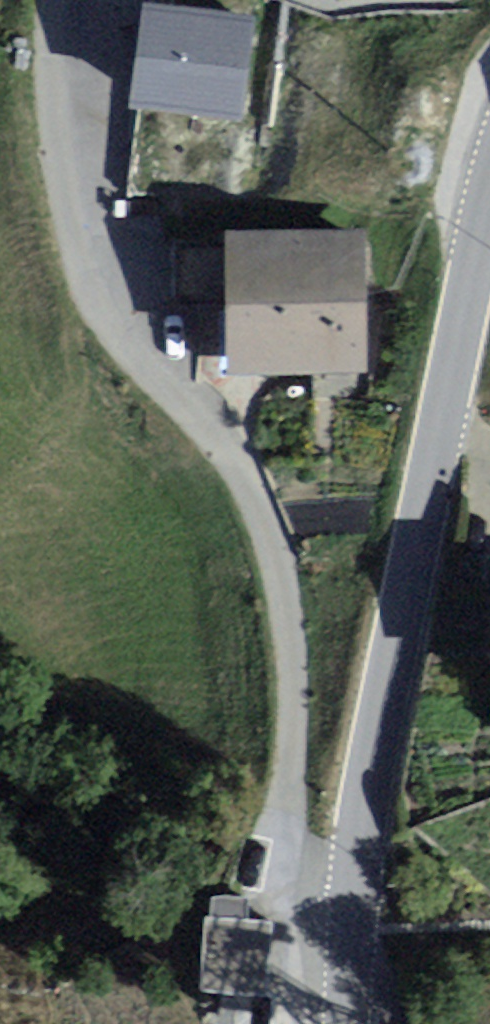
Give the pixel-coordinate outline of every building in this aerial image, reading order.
[(119,61),(234,90),(257,0),(135,0),(119,61)] [(355,241),(222,246),(226,362),(359,358),(355,241)] [(265,931),(206,924),(200,978),(259,984),(265,931)]
